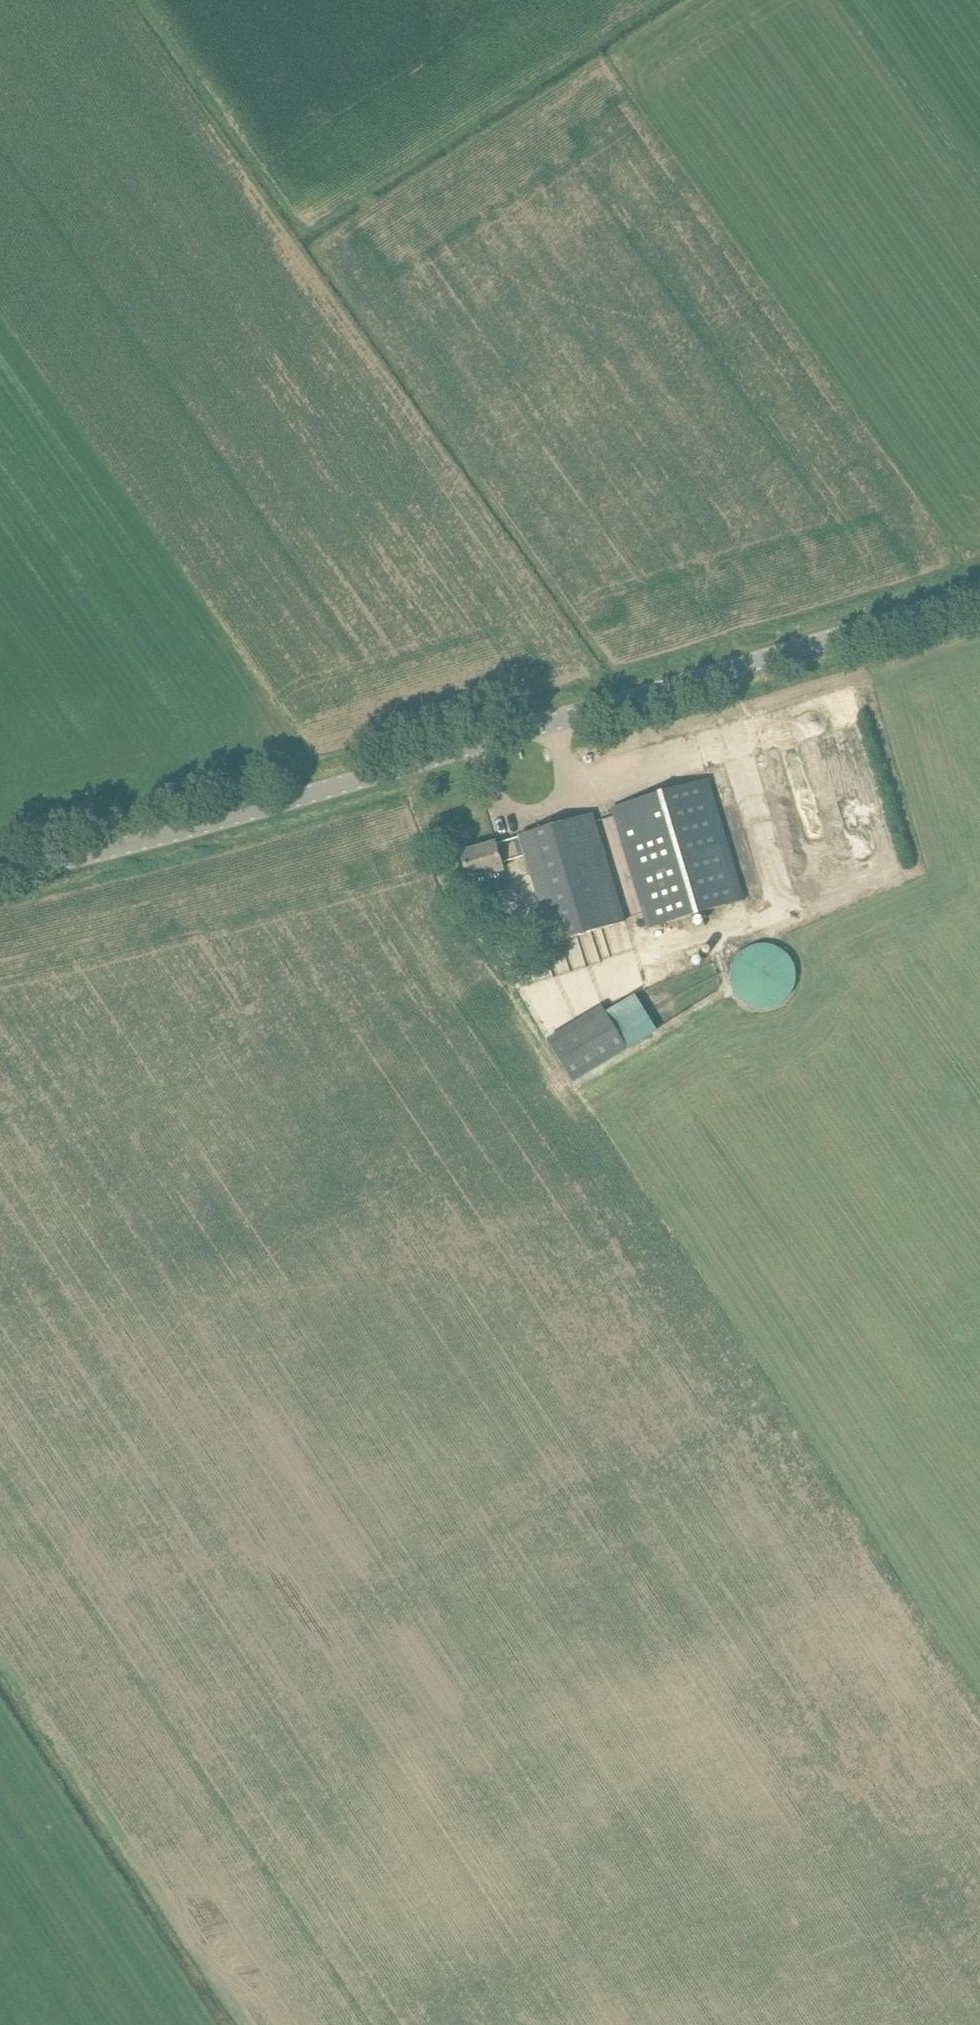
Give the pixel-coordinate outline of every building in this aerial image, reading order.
[(744,902),(714,799),(708,780),(612,809),(648,930),(744,902)] [(460,854),(467,877),(469,883),(504,872),(502,864),(525,857),(551,945),(626,922),(593,814),(519,837),(519,838),(495,845),(495,844),(460,854)] [(791,973),(791,972),(791,966),(789,959),(785,953),(781,948),(776,944),(770,941),(765,939),(760,938),(753,939),(746,940),(741,943),(735,947),(731,951),(727,957),(725,963),(724,970),(724,977),(726,983),(728,989),(732,995),(737,999),(743,1003),(748,1005),(756,1006),(763,1006),(769,1004),(775,1001),(780,997),(785,992),(788,986),(790,980),(791,973)] [(635,995),(605,1013),(602,1008),(548,1041),(573,1083),(657,1032),(635,995)]
